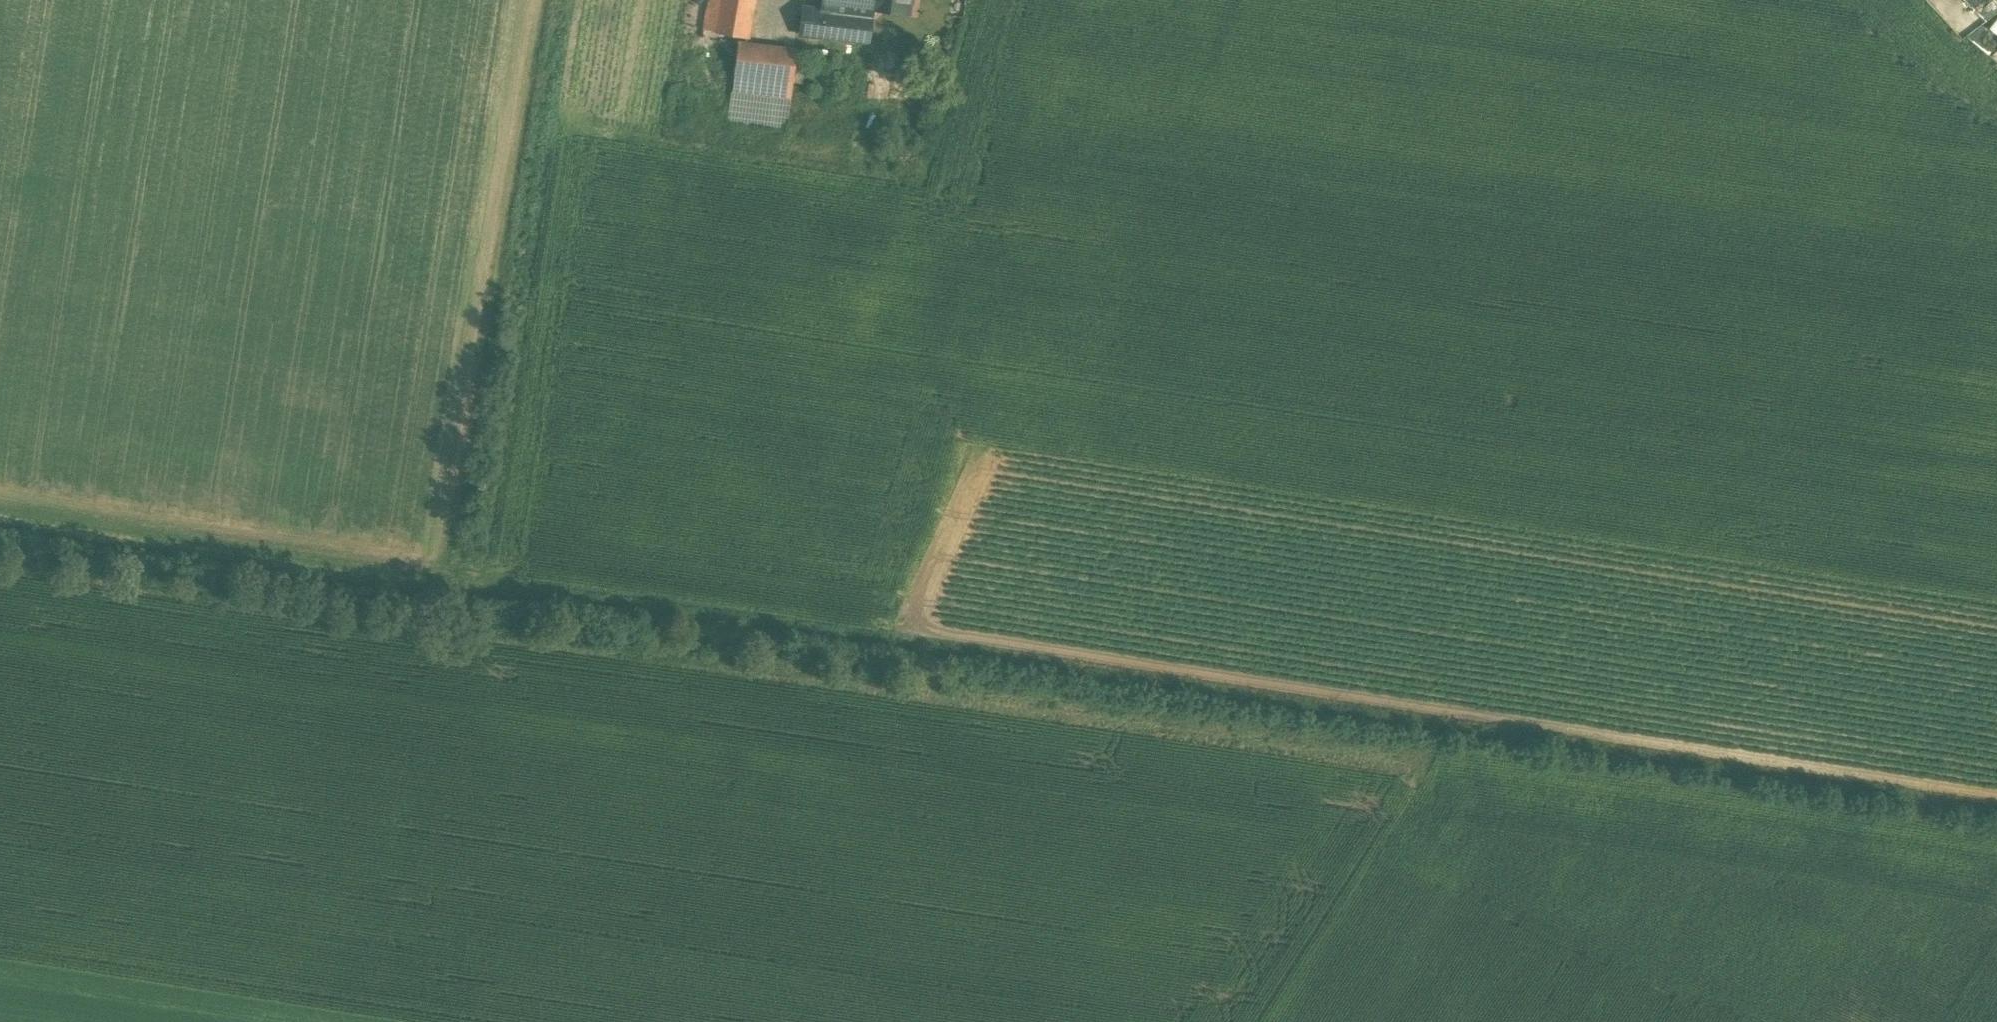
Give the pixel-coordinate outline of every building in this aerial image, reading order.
[(703,31),(747,38),(754,0),(708,0),(703,31)] [(818,35),(867,41),(872,8),(906,13),(907,2),(909,2),(910,0),(822,0),(818,35)] [(781,47),(722,41),(718,73),(776,80),(781,47)] [(776,80),(718,73),(716,89),(774,95),(776,80)]
